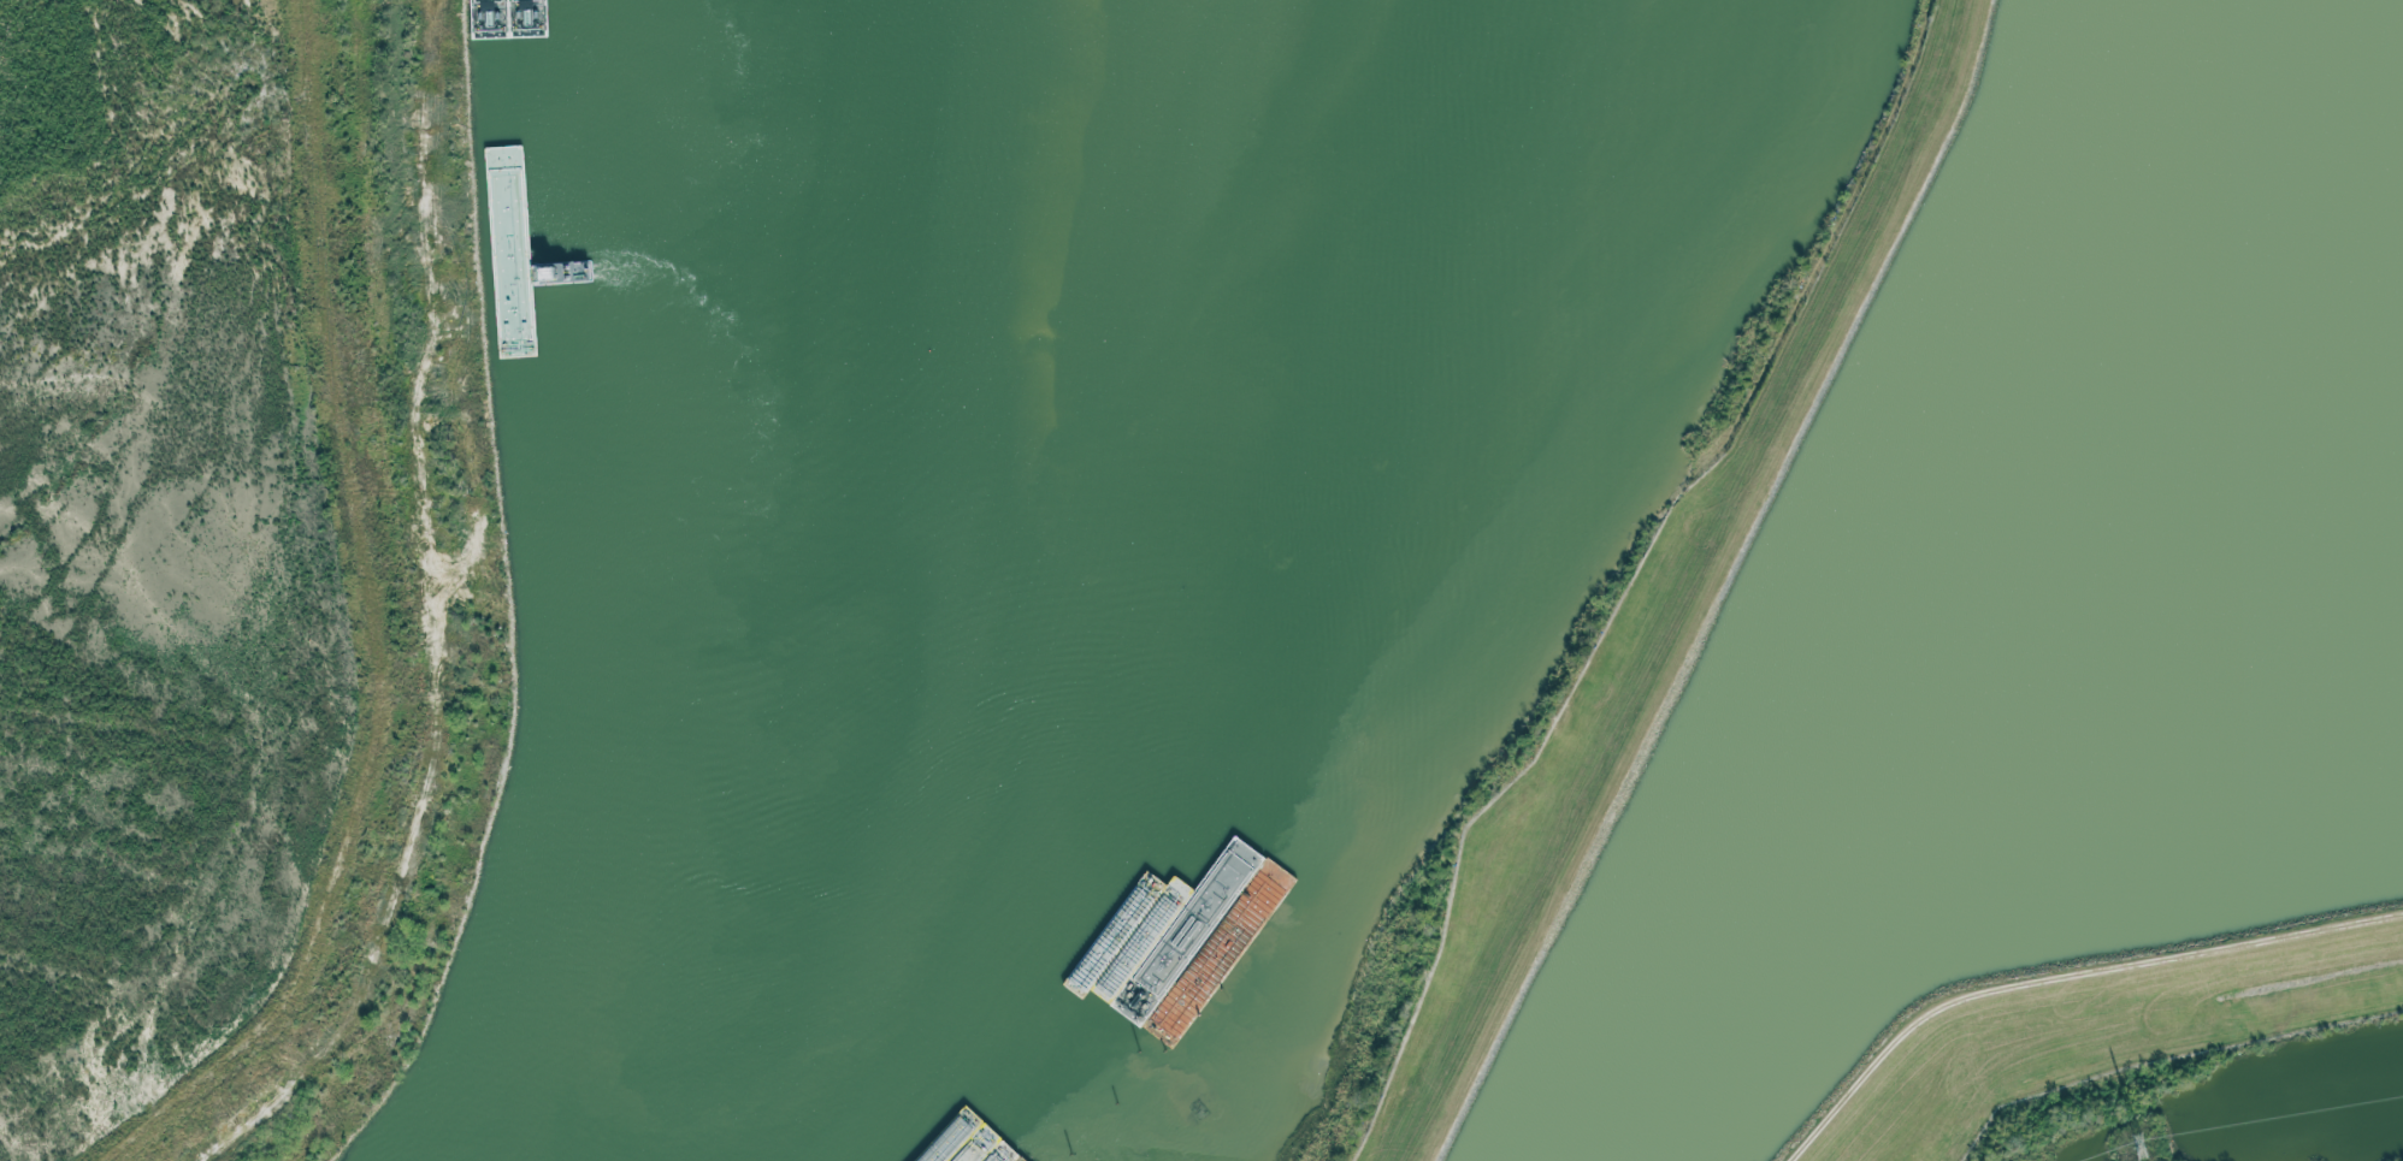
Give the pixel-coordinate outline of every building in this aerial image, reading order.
[(1232,953),(1214,940),(1164,1005),(1182,1018),(1232,953)]
